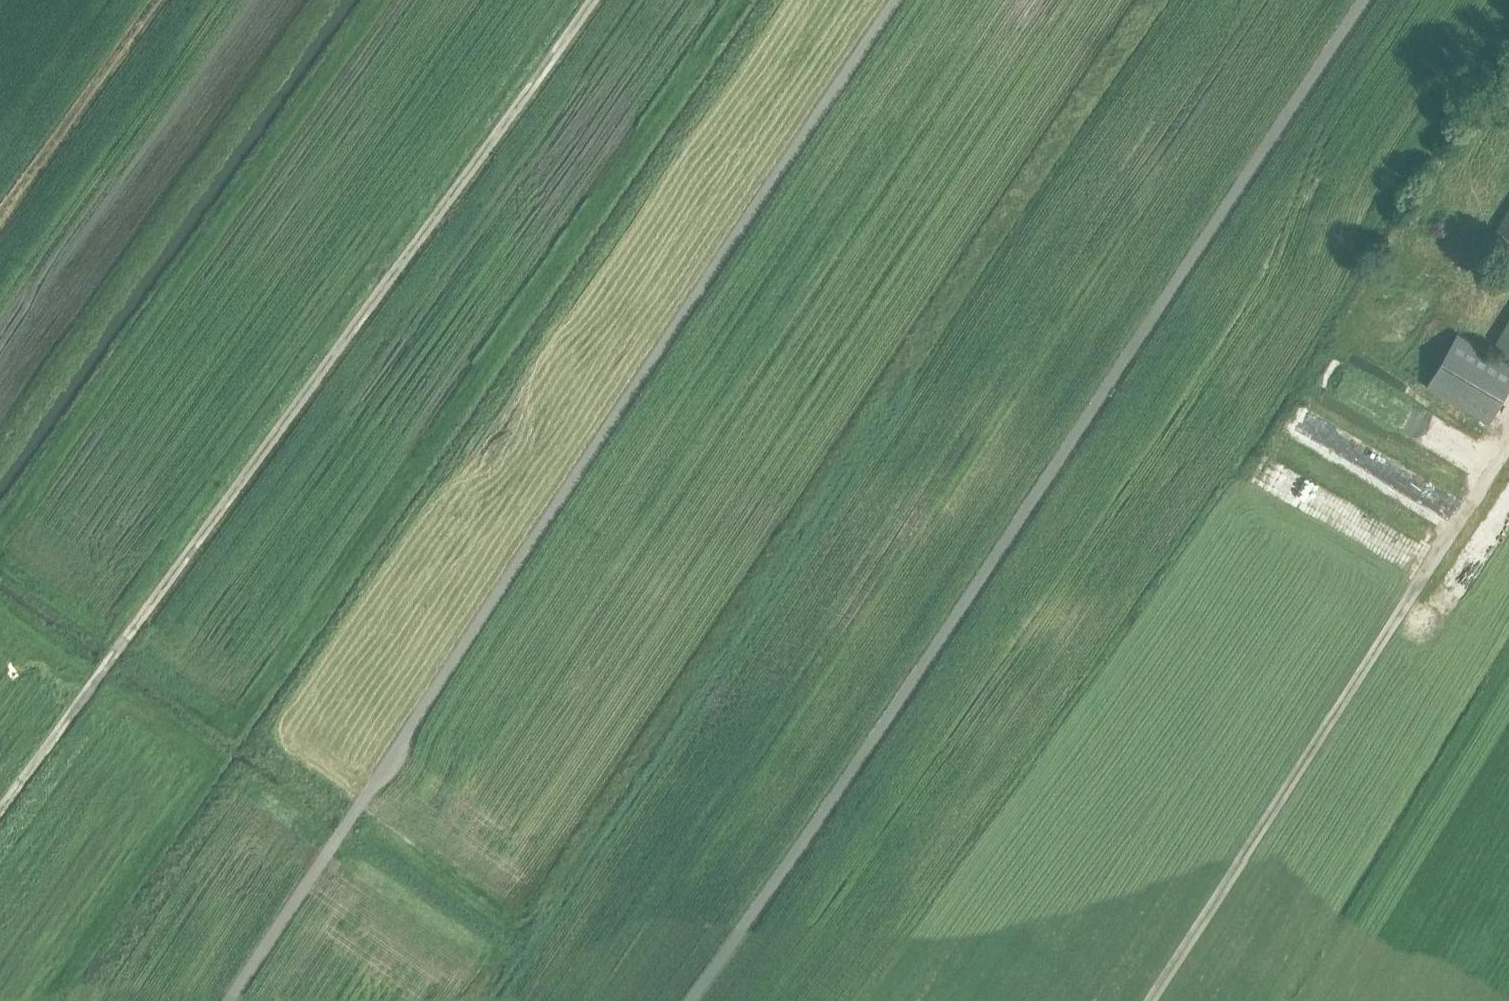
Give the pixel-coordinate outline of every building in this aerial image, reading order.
[(1487,244),(1508,257),(1502,266),(1508,270),(1508,209),(1487,244)] [(1497,341),(1508,348),(1508,321),(1497,341)] [(1431,388),(1488,421),(1508,384),(1508,365),(1460,336),(1431,388)]
